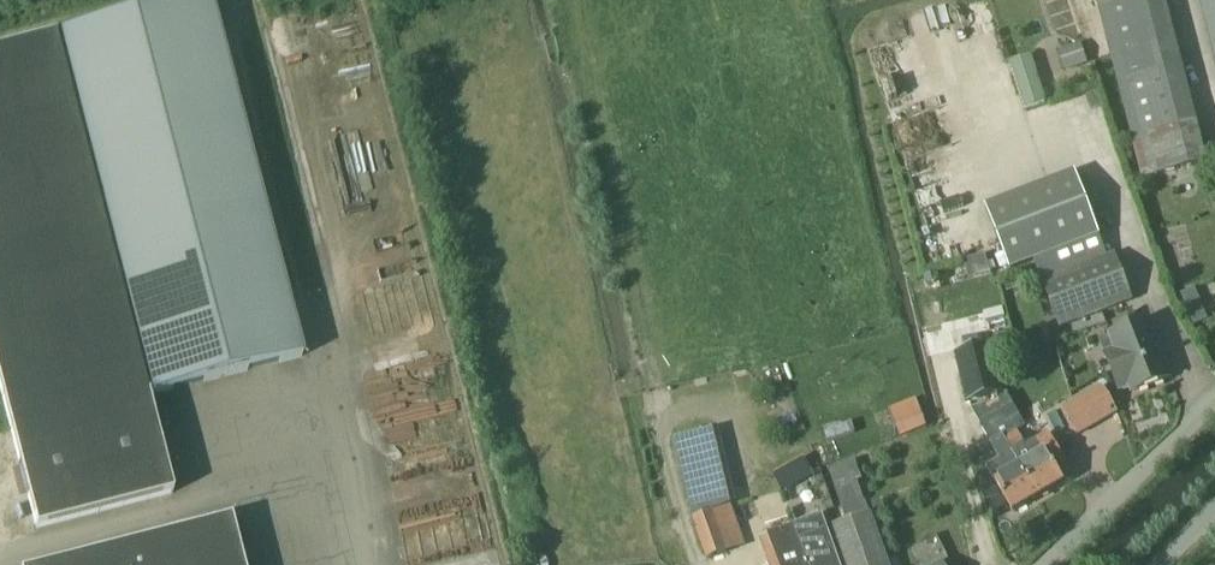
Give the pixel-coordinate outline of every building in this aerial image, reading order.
[(147,397),(301,357),(210,0),(197,0),(54,36),(147,397)] [(1142,183),(1208,165),(1165,0),(1095,0),(1142,183)] [(1214,64),(1214,0),(1198,0),(1214,64)] [(147,397),(54,36),(0,50),(0,385),(37,529),(172,494),(147,397)] [(1062,74),(1085,64),(1076,44),(1053,54),(1062,74)] [(1030,57),(1010,63),(1025,109),(1045,103),(1030,57)] [(985,207),(1009,273),(1099,239),(1074,174),(985,207)] [(1059,330),(1133,301),(1116,256),(1041,284),(1059,330)] [(1203,310),(1188,316),(1193,326),(1207,320),(1203,310)] [(1105,353),(1119,390),(1130,386),(1133,393),(1169,379),(1160,357),(1156,359),(1143,325),(1107,338),(1112,350),(1105,353)] [(993,353),(957,362),(967,401),(968,401),(1003,392),(993,353)] [(1097,390),(1067,407),(1079,425),(1106,408),(1097,390)] [(987,409),(975,416),(1000,459),(1000,463),(987,470),(995,484),(1012,514),(1038,499),(1004,439),(1016,432),(1025,427),(1007,397),(987,409)] [(926,429),(916,399),(890,408),(900,438),(926,429)] [(1016,432),(1004,439),(1038,499),(1064,484),(1058,474),(1066,469),(1047,436),(1025,449),(1016,432)] [(828,470),(846,524),(868,517),(857,483),(862,482),(855,460),(828,470)] [(804,461),(774,478),(783,494),(813,478),(814,477),(812,474),(804,461)] [(706,559),(726,552),(711,513),(692,519),(706,559)] [(822,515),(762,538),(772,564),(841,564),(822,515)] [(846,524),(832,529),(845,564),(888,564),(872,516),(869,517),(868,517),(846,524)] [(47,564),(243,564),(231,518),(47,564)]
